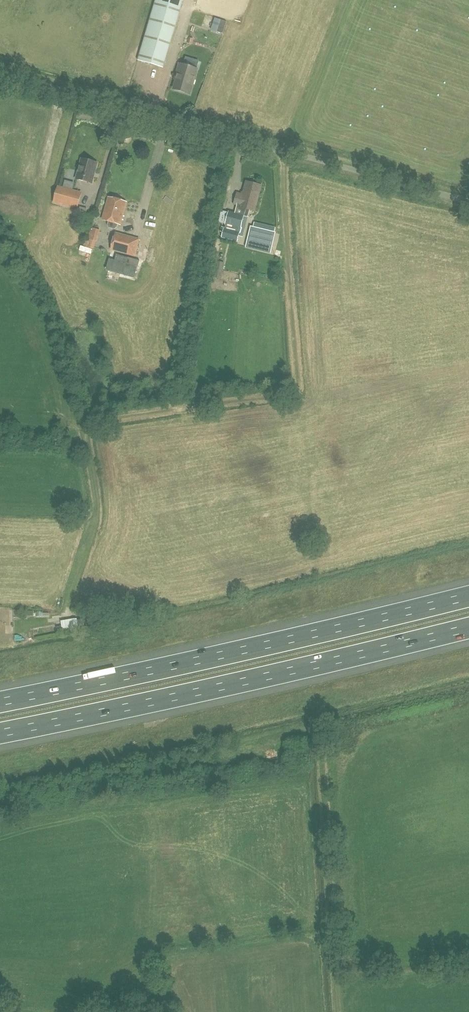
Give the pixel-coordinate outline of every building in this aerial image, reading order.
[(183,1),(181,0),(157,0),(138,61),(163,68),(183,1)] [(221,20),(217,32),(222,34),(226,22),(221,20)] [(190,94),(198,69),(180,64),(177,76),(178,76),(174,89),(190,94)] [(92,183),(97,163),(82,159),(77,179),(92,183)] [(238,205),(236,214),(230,212),(223,237),(238,241),(244,216),(248,217),(250,210),(255,211),(261,186),(247,182),(243,196),(237,194),(235,204),(238,205)] [(78,210),(83,192),(58,186),(53,203),(78,210)] [(121,224),(126,202),(109,198),(103,220),(109,221),(108,225),(109,228),(115,229),(117,227),(118,224),(121,224)] [(272,247),(276,232),(253,227),(250,230),(247,241),(272,247)] [(97,242),(100,230),(91,228),(88,239),(97,242)] [(135,256),(140,239),(116,233),(112,250),(135,256)] [(140,261),(128,258),(117,255),(115,260),(109,259),(106,270),(134,278),(138,266),(138,267),(140,261)] [(221,279),(223,270),(225,262),(213,260),(210,277),(221,279)] [(403,601),(375,605),(377,612),(404,608),(403,601)] [(79,630),(79,629),(77,619),(67,620),(61,621),(62,626),(58,626),(59,633),(63,632),(63,633),(66,632),(79,630)] [(385,653),(387,660),(414,652),(412,646),(385,653)] [(18,745),(18,737),(0,738),(0,746),(18,745)]
